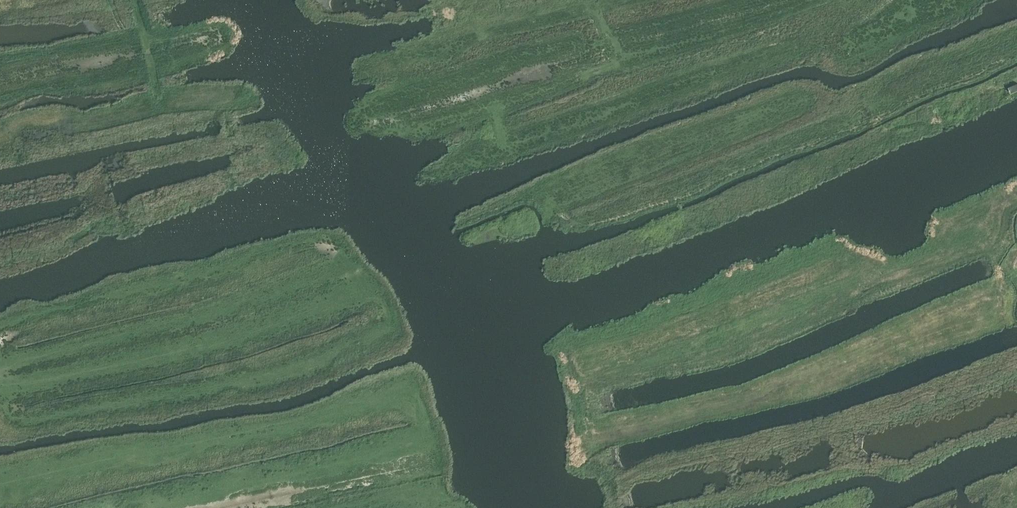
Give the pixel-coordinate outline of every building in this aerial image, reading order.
[(1012,94),(1016,92),(1016,84),(1009,88),(1012,94)] [(1007,99),(1005,92),(995,96),(998,103),(1007,99)] [(938,108),(943,119),(950,116),(945,105),(938,108)]
